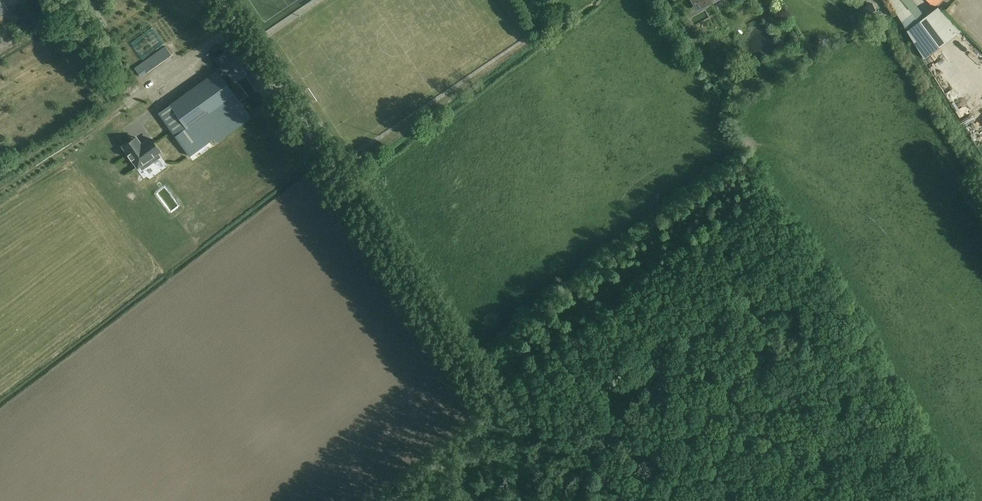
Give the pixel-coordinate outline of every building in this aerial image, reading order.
[(1,16),(2,15),(9,11),(2,0),(0,0),(0,16),(1,16)] [(696,11),(701,8),(715,0),(690,0),(696,11)] [(897,13),(908,30),(925,59),(941,47),(921,20),(926,17),(913,0),(890,0),(897,13)] [(823,53),(823,38),(815,38),(815,53),(823,53)] [(231,49),(216,59),(227,74),(241,64),(249,75),(248,76),(257,88),(266,82),(257,69),(256,70),(248,58),(249,58),(239,45),(238,44),(231,49)] [(172,54),(166,46),(135,69),(141,77),(172,54)] [(159,113),(182,146),(190,156),(215,139),(217,142),(252,118),(218,70),(159,113)] [(137,138),(124,147),(138,168),(140,167),(143,171),(162,157),(159,153),(160,152),(151,139),(145,143),(142,145),(137,138)]
